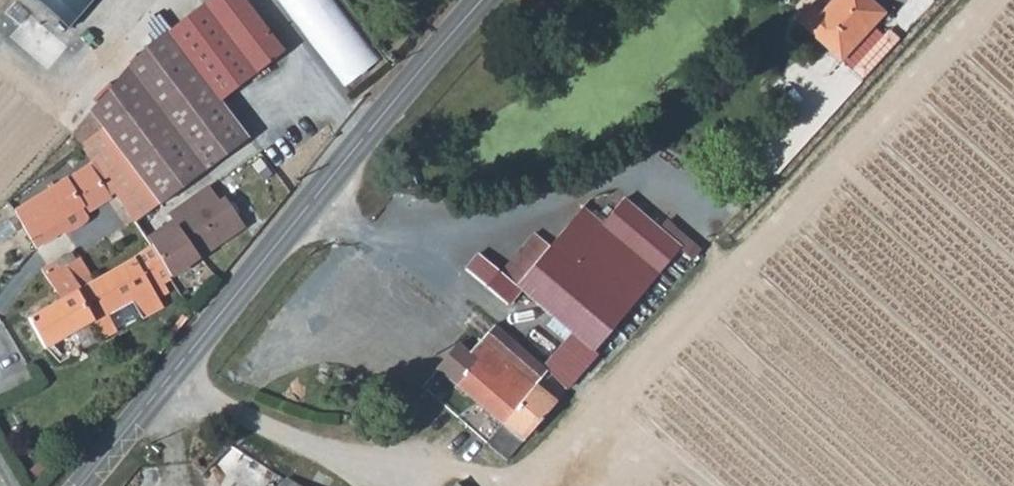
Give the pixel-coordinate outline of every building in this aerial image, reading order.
[(253,73),(281,51),(242,0),(207,0),(164,34),(129,65),(150,92),(222,33),(253,73)] [(384,62),(342,0),(287,0),(346,87),(384,62)] [(797,92),(829,57),(840,44),(806,13),(778,44),(770,37),(755,54),(797,92)] [(112,125),(123,137),(167,199),(244,140),(214,103),(253,73),(222,33),(150,92),(146,96),(112,125)] [(124,69),(85,106),(100,127),(103,125),(100,121),(132,78),(124,69)] [(100,121),(103,125),(100,127),(113,145),(123,137),(112,125),(146,96),(132,78),(100,121)] [(123,137),(113,145),(149,192),(155,201),(158,205),(167,199),(123,137)] [(93,165),(16,212),(37,245),(86,214),(91,220),(119,202),(116,197),(131,186),(117,166),(100,177),(93,165)] [(149,192),(137,201),(144,210),(155,201),(149,192)] [(226,202),(213,211),(203,196),(166,218),(174,231),(152,245),(171,277),(243,230),(226,202)] [(498,269),(474,249),(461,265),(503,300),(517,285),(590,346),(675,245),(618,197),(598,219),(580,204),(547,243),(531,230),(498,269)] [(89,323),(103,343),(115,335),(102,317),(132,300),(143,318),(163,307),(157,298),(167,292),(162,283),(171,277),(152,245),(96,279),(61,300),(28,321),(46,348),(89,323)] [(61,300),(96,279),(85,259),(65,268),(63,263),(53,269),(49,262),(41,267),(61,300)] [(489,443),(509,458),(555,402),(534,385),(547,370),(496,327),(471,355),(465,350),(444,377),(505,424),(489,443)] [(192,465),(203,474),(228,451),(215,441),(192,465)]
